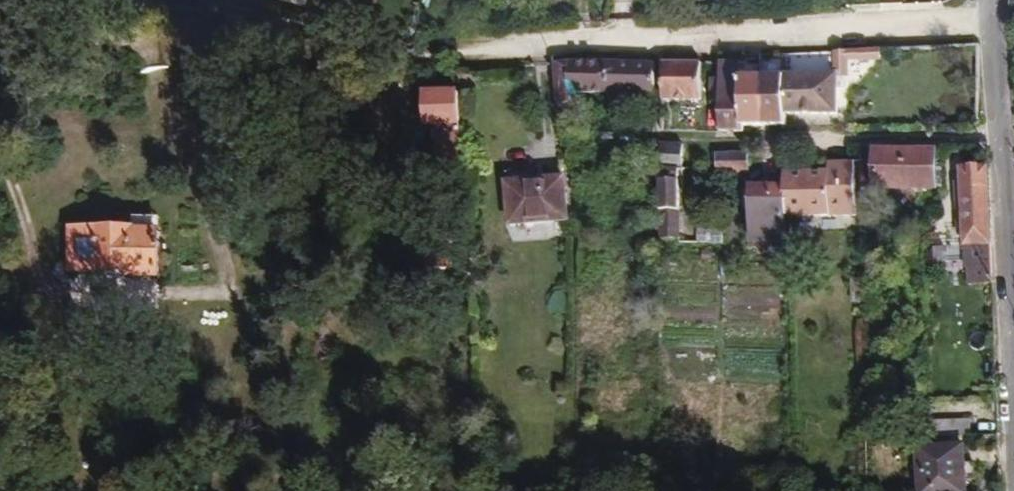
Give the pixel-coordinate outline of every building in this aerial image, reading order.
[(869,49),(858,50),(859,61),(859,63),(883,62),(882,49),(869,49)] [(858,50),(834,52),(834,76),(838,76),(849,76),(850,62),(859,61),(858,50)] [(834,52),(784,54),(786,114),(837,114),(838,76),(834,76),(834,52)] [(784,54),(761,55),(765,126),(786,126),(786,114),(784,54)] [(765,126),(761,55),(739,56),(739,61),(742,126),(744,126),(765,126)] [(742,126),(739,61),(720,62),(720,79),(712,79),(711,100),(720,101),(720,133),(744,133),(744,126),(742,126)] [(553,63),(555,104),(567,103),(567,115),(581,114),(579,103),(577,103),(578,92),(655,95),(655,63),(586,62),(570,62),(553,63)] [(700,101),(701,62),(662,62),(661,100),(700,101)] [(461,167),(459,93),(426,94),(427,124),(434,124),(434,139),(437,139),(438,158),(445,158),(445,153),(453,153),(453,158),(453,167),(461,167)] [(660,168),(680,169),(681,170),(683,143),(660,142),(660,148),(660,163),(660,168)] [(630,162),(660,163),(660,148),(630,147),(630,162)] [(749,174),(750,152),(716,153),(715,174),(749,174)] [(936,152),(876,152),(876,161),(876,190),(936,190),(936,152)] [(828,171),(785,171),(785,186),(786,218),(856,217),(854,160),(827,162),(828,171)] [(876,161),(860,161),(861,225),(874,226),(876,190),(876,161)] [(660,168),(659,239),(678,239),(680,169),(660,168)] [(991,244),(987,169),(962,170),(964,217),(960,217),(956,222),(957,232),(961,237),(964,237),(965,243),(977,243),(978,268),(964,269),(965,284),(993,284),(991,244)] [(506,183),(533,181),(532,171),(505,173),(506,183)] [(564,178),(533,181),(506,183),(510,226),(568,221),(564,178)] [(786,218),(785,186),(752,187),(754,242),(787,241),(786,218)] [(134,233),(156,233),(156,219),(134,219),(134,229),(134,233)] [(723,225),(697,224),(696,243),(722,244),(723,225)] [(159,233),(156,233),(134,233),(134,229),(71,229),(71,270),(132,270),(132,275),(159,275),(159,233)] [(454,250),(426,249),(426,280),(453,281),(454,250)] [(972,420),(929,422),(930,441),(972,437),(972,420)] [(966,480),(965,463),(964,448),(919,450),(921,490),(967,490),(966,480)] [(965,463),(966,480),(976,480),(975,462),(965,463)]
